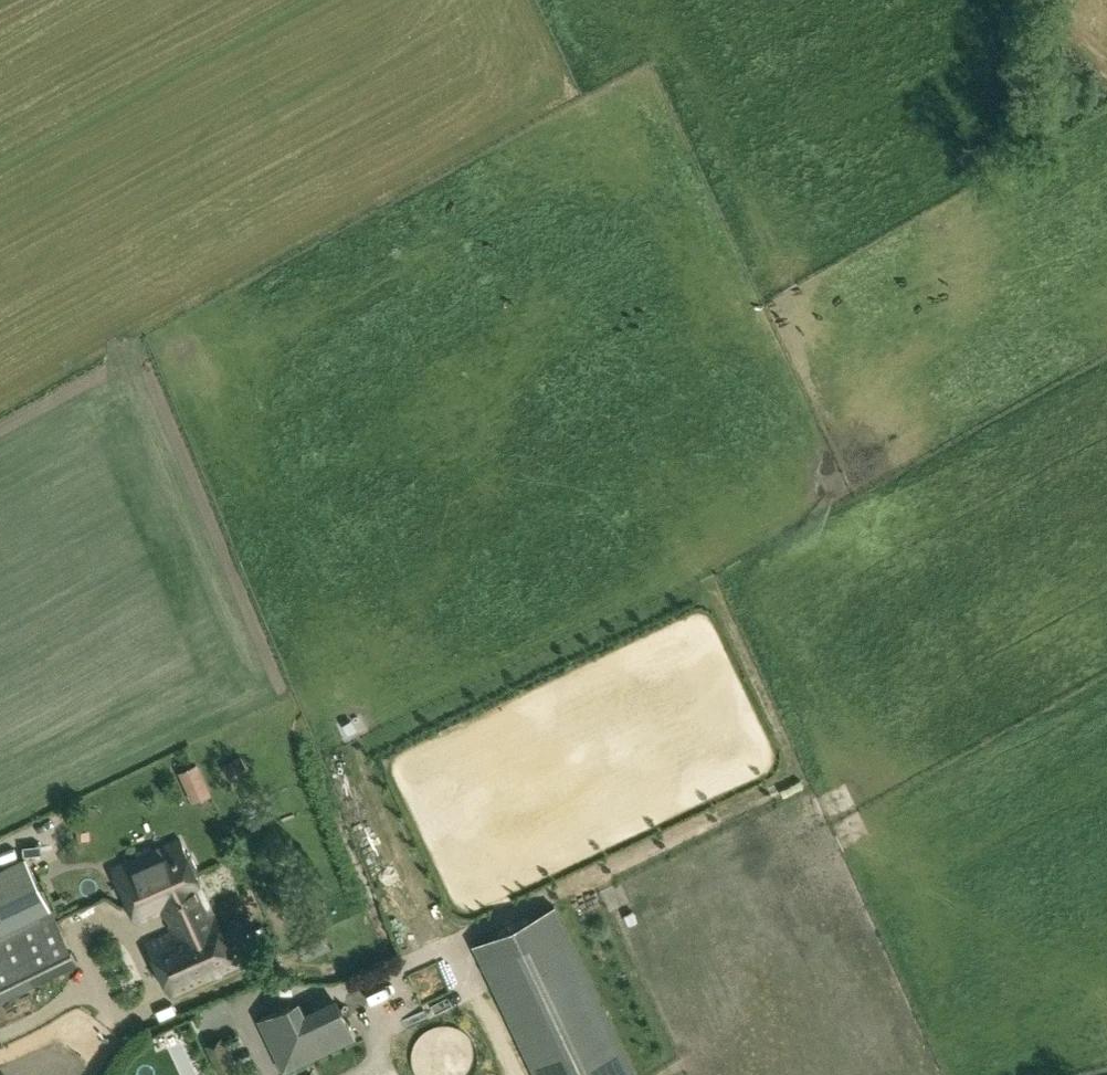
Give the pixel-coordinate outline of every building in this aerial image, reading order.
[(203,759),(186,766),(200,799),(218,791),(203,759)] [(237,964),(178,841),(111,873),(136,924),(161,912),(163,918),(166,916),(173,931),(146,944),(171,996),(237,964)] [(50,907),(26,857),(0,870),(0,932),(50,907)] [(536,1074),(637,1074),(555,905),(473,945),(536,1074)] [(77,962),(52,910),(0,935),(0,1000),(77,962)] [(446,975),(449,972),(440,961),(419,977),(424,985),(433,979),(447,998),(457,990),(446,975)] [(289,1003),(260,1018),(286,1070),(357,1034),(342,1004),(311,1020),(295,1014),(289,1003)] [(147,1074),(162,1072),(160,1052),(145,1054),(147,1074)] [(211,1063),(189,1074),(218,1074),(211,1063)]
